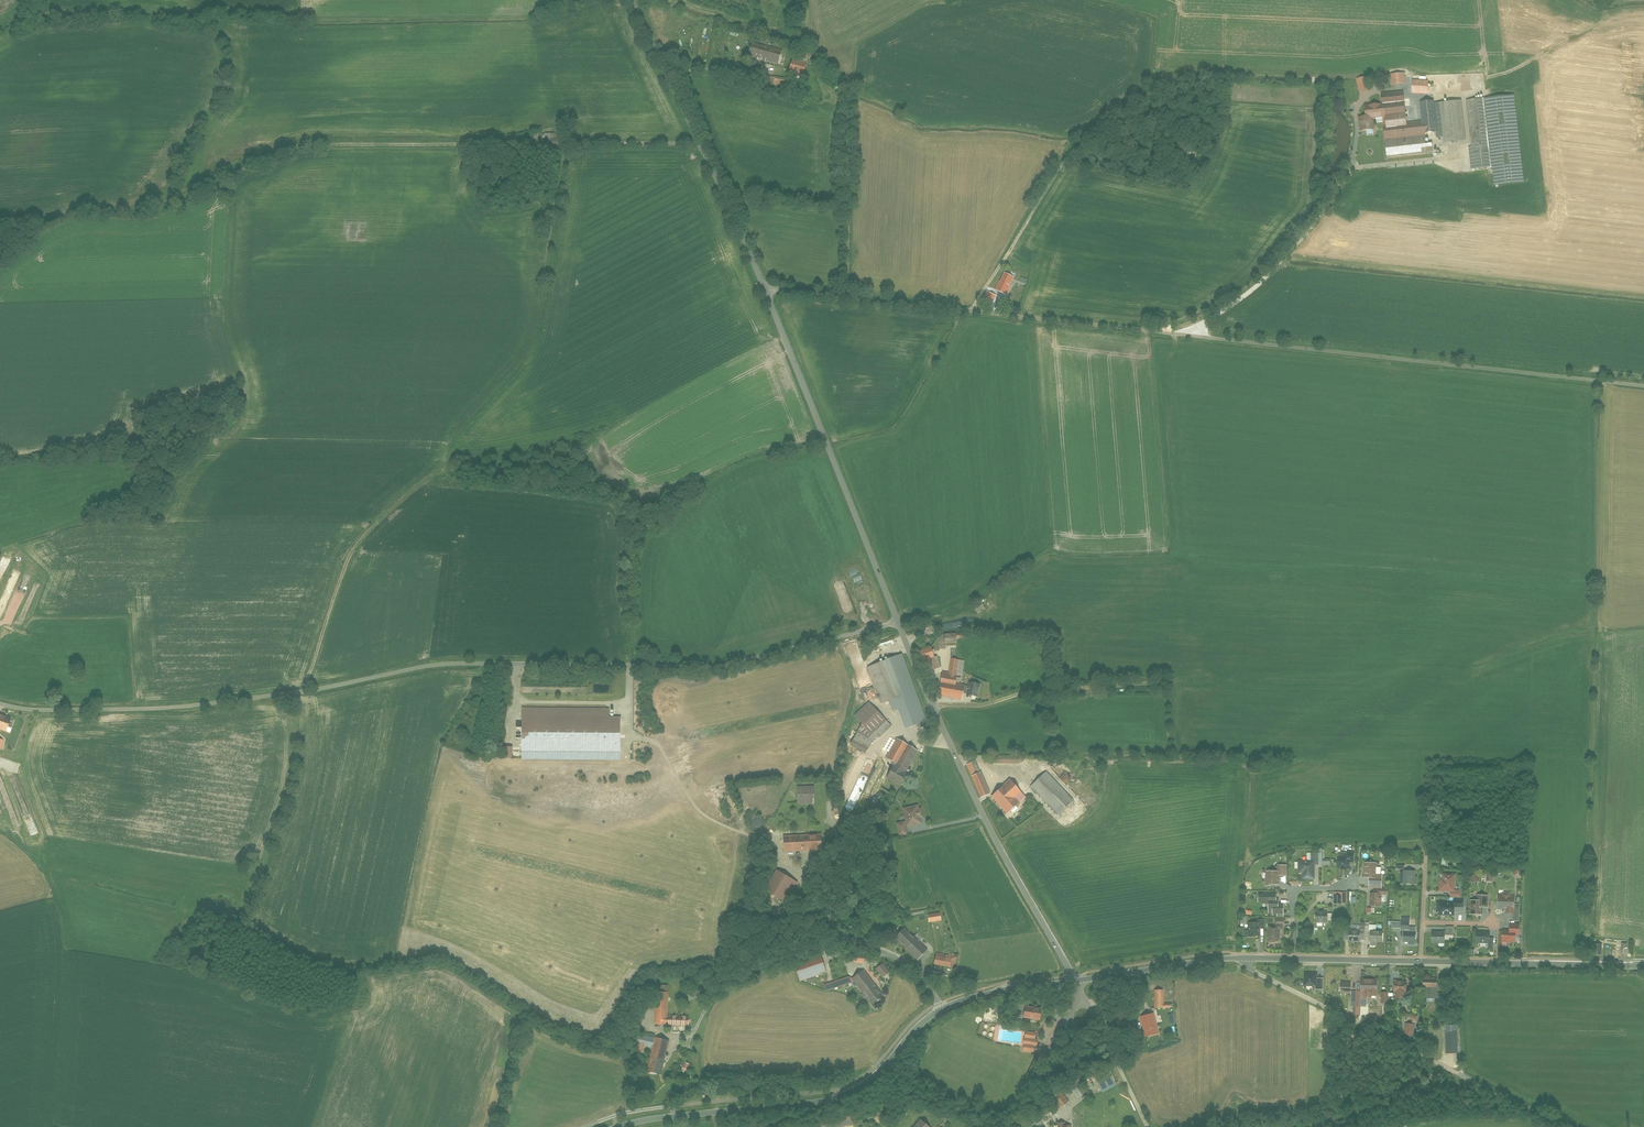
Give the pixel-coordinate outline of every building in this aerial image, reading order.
[(752,43),(749,55),(762,59),(761,60),(779,64),(782,50),(766,46),(765,47),(752,43)] [(794,62),(791,74),(805,77),(808,65),(794,62)] [(1390,75),(1391,86),(1406,85),(1405,74),(1390,75)] [(776,76),(774,84),(787,87),(789,78),(776,76)] [(1411,82),(1412,94),(1429,93),(1428,81),(1411,82)] [(1405,94),(1383,96),(1384,103),(1405,101),(1405,94)] [(1466,101),(1473,170),(1495,167),(1497,184),(1527,181),(1517,95),(1466,101)] [(1385,126),(1388,159),(1435,155),(1433,132),(1443,132),(1444,143),(1466,141),(1463,102),(1440,104),(1440,103),(1421,105),(1423,123),(1385,126)] [(1361,118),(1362,134),(1374,133),(1374,118),(1407,116),(1406,103),(1366,106),(1367,117),(1361,118)] [(996,289),(1007,294),(1014,278),(1003,273),(996,289)] [(972,607),(979,615),(986,608),(980,601),(972,607)] [(946,634),(946,635),(938,636),(939,649),(948,649),(948,643),(958,642),(958,633),(946,634)] [(928,671),(938,668),(932,647),(919,651),(922,661),(925,660),(928,671)] [(900,655),(868,667),(881,701),(888,698),(893,710),(898,708),(905,727),(925,719),(900,655)] [(949,674),(943,674),(940,697),(963,700),(965,687),(957,686),(958,677),(962,677),(964,660),(951,659),(949,674)] [(970,683),(968,697),(979,699),(982,685),(970,683)] [(853,740),(867,750),(874,739),(880,738),(891,726),(868,703),(854,716),(862,724),(853,740)] [(521,708),(521,759),(622,759),(621,719),(610,719),(610,708),(521,708)] [(7,733),(12,719),(0,715),(0,731),(7,733)] [(919,751),(897,740),(886,760),(895,764),(887,779),(901,786),(910,769),(910,768),(919,751)] [(505,749),(505,759),(513,759),(513,748),(505,749)] [(993,756),(993,763),(1019,764),(1019,756),(993,756)] [(978,761),(967,765),(981,797),(991,792),(978,761)] [(1048,771),(1032,787),(1059,815),(1075,800),(1048,771)] [(1010,780),(992,798),(1007,813),(1025,796),(1010,780)] [(798,788),(798,803),(815,803),(815,788),(798,788)] [(903,808),(907,826),(921,823),(920,818),(925,817),(922,804),(903,808)] [(785,831),(786,852),(828,849),(826,829),(785,831)] [(1351,848),(1338,849),(1338,857),(1351,857),(1351,848)] [(1298,862),(1298,872),(1303,872),(1303,880),(1315,880),(1315,865),(1323,865),(1323,854),(1308,854),(1308,862),(1298,862)] [(1339,859),(1339,869),(1352,869),(1352,859),(1339,859)] [(1364,863),(1365,879),(1378,878),(1377,863),(1364,863)] [(1288,877),(1288,866),(1279,866),(1280,878),(1288,877)] [(776,896),(791,904),(800,885),(770,869),(765,879),(781,886),(776,896)] [(1518,870),(1514,875),(1518,879),(1522,875),(1518,870)] [(1404,871),(1404,884),(1415,884),(1417,883),(1417,878),(1416,877),(1415,877),(1415,871),(1404,871)] [(1266,872),(1266,885),(1278,885),(1278,872),(1266,872)] [(1440,880),(1440,892),(1457,892),(1456,872),(1443,872),(1444,880),(1440,880)] [(1370,879),(1370,887),(1383,887),(1383,879),(1370,879)] [(1381,889),(1381,893),(1370,893),(1371,907),(1383,907),(1383,895),(1390,895),(1390,889),(1381,889)] [(1281,903),(1279,904),(1278,892),(1266,893),(1266,904),(1269,904),(1269,914),(1274,914),(1274,916),(1286,915),(1286,908),(1281,908),(1281,903)] [(1335,892),(1335,905),(1347,905),(1348,892),(1335,892)] [(1520,909),(1517,909),(1517,895),(1499,895),(1499,910),(1508,910),(1508,915),(1514,915),(1514,922),(1520,922),(1520,909)] [(1485,915),(1485,907),(1490,907),(1490,896),(1481,896),(1481,901),(1470,901),(1471,915),(1485,915)] [(1438,903),(1439,915),(1457,915),(1456,903),(1438,903)] [(1317,910),(1317,924),(1331,923),(1331,910),(1317,910)] [(930,914),(930,923),(943,922),(942,913),(930,914)] [(1245,932),(1245,938),(1256,938),(1257,938),(1256,924),(1250,924),(1250,931),(1245,932)] [(1269,926),(1270,943),(1281,943),(1280,926),(1269,926)] [(1502,933),(1502,943),(1518,943),(1518,933),(1522,933),(1522,926),(1511,926),(1511,933),(1502,933)] [(1447,943),(1447,940),(1455,940),(1455,927),(1447,927),(1447,933),(1433,933),(1433,943),(1447,943)] [(908,928),(897,940),(919,961),(930,949),(908,928)] [(1349,932),(1350,942),(1362,941),(1362,932),(1349,932)] [(1372,932),(1372,942),(1385,942),(1385,932),(1372,932)] [(1405,932),(1405,942),(1417,942),(1417,932),(1405,932)] [(1477,933),(1477,945),(1493,945),(1493,932),(1477,933)] [(937,953),(935,963),(951,967),(953,957),(937,953)] [(855,954),(854,963),(865,964),(866,955),(855,954)] [(795,967),(800,982),(827,972),(822,957),(795,967)] [(827,991),(853,983),(873,1007),(887,995),(865,969),(856,977),(855,975),(825,984),(827,991)] [(1304,981),(1312,981),(1312,989),(1319,989),(1319,996),(1324,996),(1324,987),(1321,987),(1321,971),(1312,971),(1312,973),(1304,973),(1304,981)] [(1426,979),(1427,999),(1438,999),(1438,988),(1439,988),(1439,978),(1426,979)] [(1367,1007),(1367,998),(1380,998),(1380,980),(1363,981),(1363,992),(1358,993),(1358,1008),(1367,1007)] [(1396,993),(1398,993),(1398,999),(1408,998),(1408,993),(1409,993),(1409,981),(1395,981),(1396,993)] [(1343,982),(1343,993),(1352,993),(1352,1002),(1357,1002),(1357,992),(1353,992),(1353,982),(1343,982)] [(687,991),(691,1000),(700,995),(697,987),(687,991)] [(655,1026),(691,1026),(691,1015),(669,1014),(669,988),(656,988),(655,1026)] [(1166,1009),(1166,1007),(1171,1007),(1171,1002),(1166,1002),(1166,991),(1155,991),(1155,1009),(1166,1009)] [(1439,991),(1439,1008),(1450,1007),(1450,991),(1439,991)] [(1390,1008),(1389,994),(1381,994),(1382,1008),(1390,1008)] [(1026,1004),(1024,1019),(1042,1021),(1044,1007),(1026,1004)] [(1142,1017),(1146,1038),(1160,1035),(1156,1015),(1142,1017)] [(1416,1024),(1406,1025),(1406,1037),(1417,1036),(1416,1024)] [(1446,1026),(1447,1054),(1460,1054),(1459,1026),(1446,1026)] [(1026,1031),(1023,1052),(1036,1054),(1039,1032),(1026,1031)] [(662,1076),(669,1040),(640,1034),(638,1044),(651,1047),(646,1072),(662,1076)] [(1098,1081),(1103,1092),(1116,1086),(1110,1075),(1098,1081)] [(1076,1078),(1066,1085),(1077,1100),(1087,1093),(1076,1078)] [(1050,1095),(1060,1109),(1069,1102),(1059,1089),(1050,1095)]
